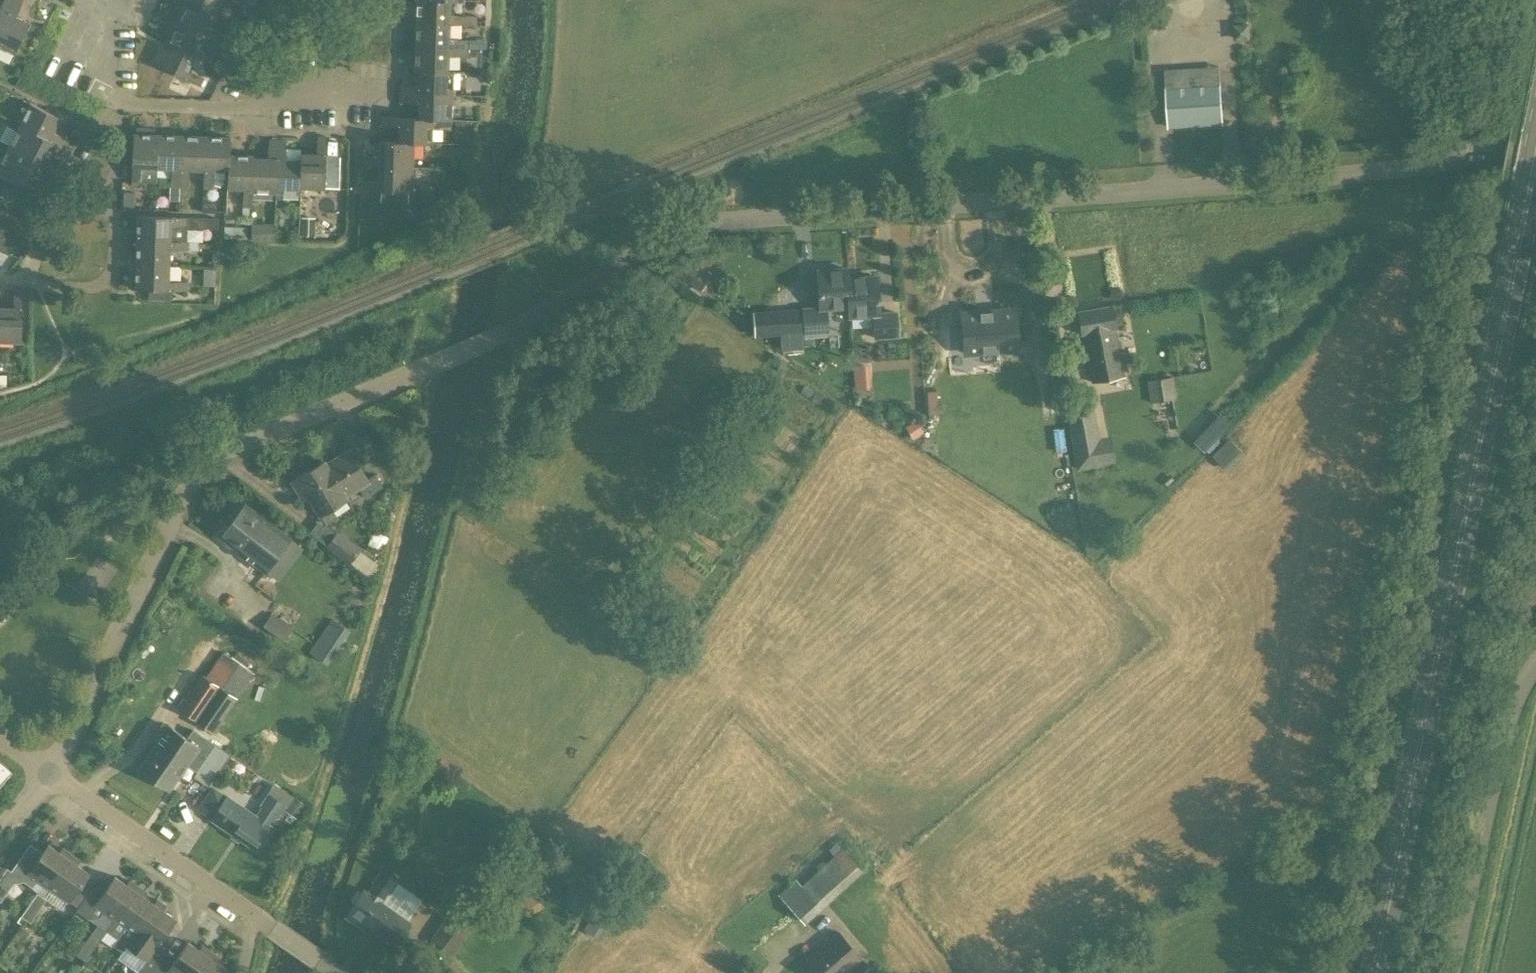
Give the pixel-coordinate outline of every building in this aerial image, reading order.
[(0,26),(0,46),(14,53),(29,23),(16,16),(24,0),(23,0),(13,0),(0,26)] [(13,0),(3,0),(0,7),(0,26),(13,0)] [(215,13),(189,0),(184,0),(174,19),(204,35),(220,43),(224,35),(208,27),(215,13)] [(221,0),(189,0),(215,13),(221,0)] [(450,1),(450,0),(416,0),(415,23),(449,24),(449,25),(467,25),(468,16),(450,16),(450,1)] [(198,48),(204,35),(174,19),(164,41),(194,56),(210,64),(213,56),(198,48)] [(449,39),(449,25),(449,24),(415,23),(415,47),(466,49),(467,40),(449,39)] [(227,30),(221,43),(232,48),(238,36),(227,30)] [(187,70),(194,56),(164,41),(153,63),(199,86),(202,78),(187,70)] [(466,57),(466,49),(415,47),(414,71),(419,71),(447,72),(447,71),(448,57),(466,57)] [(209,64),(205,72),(215,77),(219,69),(209,64)] [(1220,66),(1164,70),(1168,128),(1223,124),(1220,66)] [(400,86),(400,94),(452,96),(453,71),(447,71),(447,72),(419,71),(418,86),(400,86)] [(432,119),(432,120),(451,121),(452,96),(400,94),(399,103),(417,104),(417,119),(432,119)] [(66,148),(70,140),(53,131),(60,117),(30,102),(19,125),(66,148)] [(431,129),(432,120),(432,119),(417,119),(381,118),(381,125),(399,126),(398,141),(398,142),(413,143),(413,144),(431,144),(431,129)] [(450,130),(451,121),(432,120),(431,129),(450,130)] [(62,156),(66,148),(19,125),(9,146),(39,161),(46,148),(62,156)] [(157,133),(156,133),(154,128),(137,127),(135,133),(132,132),(130,184),(140,184),(140,166),(156,166),(157,133)] [(179,186),(181,134),(157,133),(156,166),(171,167),(171,185),(179,186)] [(192,167),(203,168),(205,135),(181,134),(179,186),(189,186),(189,167),(192,167)] [(212,169),(227,169),(228,169),(228,154),(229,154),(229,136),(205,135),(203,168),(203,186),(211,187),(212,169)] [(316,153),(299,152),(299,159),(298,186),(324,187),(324,166),(325,135),(317,135),(316,153)] [(252,190),(275,191),(276,140),(267,139),(267,157),(252,157),(252,190)] [(298,192),(298,186),(299,159),(285,158),(285,140),(276,140),(275,191),(298,192)] [(360,165),(379,166),(379,165),(412,167),(413,144),(413,143),(398,142),(398,141),(380,141),(379,158),(361,157),(360,165)] [(39,161),(9,146),(0,163),(0,169),(44,191),(48,183),(32,175),(39,161)] [(252,190),(252,157),(252,155),(229,154),(228,154),(228,169),(227,169),(226,187),(242,188),(242,206),(251,206),(252,190)] [(360,180),(359,189),(411,191),(412,167),(379,165),(379,166),(379,181),(360,180)] [(340,166),(324,166),(324,187),(339,188),(340,166)] [(217,218),(188,217),(138,216),(137,241),(170,242),(170,241),(170,226),(188,227),(217,227),(217,218)] [(12,222),(4,218),(0,227),(0,247),(12,222)] [(314,236),(314,224),(301,223),(300,235),(314,236)] [(273,241),(273,239),(273,224),(251,224),(251,239),(251,241),(273,241)] [(188,242),(170,241),(170,242),(137,241),(136,265),(169,266),(169,250),(187,251),(188,242)] [(168,281),(169,266),(136,265),(135,289),(148,290),(172,291),(186,291),(186,281),(168,281)] [(828,333),(827,309),(849,307),(847,280),(846,270),(817,272),(820,307),(802,308),(804,334),(828,333)] [(876,278),(847,280),(849,307),(849,317),(872,316),(873,340),(898,338),(896,312),(878,312),(876,278)] [(21,290),(12,289),(12,307),(0,306),(0,340),(19,340),(21,290)] [(172,300),(172,291),(148,290),(148,299),(172,300)] [(1091,383),(1123,377),(1114,330),(1117,329),(1112,306),(1076,313),(1080,336),(1083,335),(1091,383)] [(1014,310),(962,314),(965,353),(1016,349),(1014,310)] [(781,333),(780,311),(754,313),(755,334),(781,333)] [(855,366),(856,388),(870,387),(869,366),(855,366)] [(1170,399),(1179,398),(1175,379),(1167,380),(1167,379),(1151,381),(1154,402),(1170,399)] [(941,411),(940,389),(932,390),(934,412),(941,411)] [(1095,410),(1067,416),(1077,470),(1116,463),(1111,436),(1100,438),(1095,410)] [(1197,439),(1228,469),(1247,449),(1240,442),(1248,433),(1225,410),(1197,439)] [(325,466),(345,497),(358,488),(364,498),(382,487),(375,475),(366,479),(349,451),(326,465),(325,466)] [(344,497),(345,497),(325,466),(326,465),(324,462),(292,481),(303,500),(308,497),(320,515),(320,516),(326,525),(336,519),(331,509),(346,500),(344,497)] [(265,572),(290,539),(244,505),(219,538),(265,572)] [(368,579),(378,565),(360,550),(337,532),(326,546),(349,564),(368,579)] [(327,665),(349,632),(331,620),(309,653),(327,665)] [(219,686),(195,721),(213,733),(237,699),(254,674),(238,663),(223,652),(206,676),(219,686)] [(219,686),(206,676),(202,674),(178,709),(195,721),(219,686)] [(199,748),(192,743),(167,726),(139,769),(170,790),(199,748)] [(228,754),(214,745),(196,771),(193,776),(207,786),(228,754)] [(11,774),(0,763),(0,787),(11,774)] [(267,794),(268,795),(261,806),(262,807),(256,818),(227,798),(212,819),(211,820),(257,851),(272,829),(269,826),(275,816),(277,817),(285,806),(287,807),(293,797),(274,784),(267,794)] [(198,809),(212,819),(227,798),(212,788),(198,809)] [(285,811),(296,818),(305,804),(294,797),(285,811)] [(38,879),(48,886),(68,859),(48,845),(42,853),(30,845),(11,873),(32,887),(38,879)] [(863,870),(842,849),(808,878),(800,886),(794,879),(778,894),(783,901),(804,924),(863,870)] [(69,900),(88,873),(68,859),(48,886),(69,900)] [(107,931),(135,891),(114,877),(96,903),(86,895),(76,910),(87,918),(99,916),(103,910),(114,918),(106,930),(107,931)] [(351,902),(354,905),(346,918),(363,930),(366,926),(394,945),(409,923),(364,891),(363,892),(359,890),(355,891),(350,898),(351,902)] [(126,945),(135,932),(154,905),(135,891),(107,931),(118,938),(113,945),(122,951),(126,945)] [(29,905),(38,911),(46,900),(37,894),(29,905)] [(431,939),(453,955),(482,912),(459,897),(431,939)] [(38,911),(29,905),(21,917),(30,922),(38,911)] [(174,919),(154,905),(135,932),(126,945),(145,959),(140,967),(141,967),(138,972),(151,972),(166,951),(156,945),(174,919)] [(588,928),(599,934),(609,915),(598,909),(588,928)] [(93,949),(101,938),(92,932),(85,943),(93,949)] [(847,972),(848,972),(871,972),(838,933),(805,961),(815,972),(846,972),(847,972)] [(210,952),(202,946),(199,950),(188,942),(168,969),(165,967),(160,972),(196,972),(210,952)] [(93,949),(85,943),(77,955),(85,962),(93,949)] [(228,970),(216,962),(219,957),(210,952),(196,972),(226,972),(228,970)]
